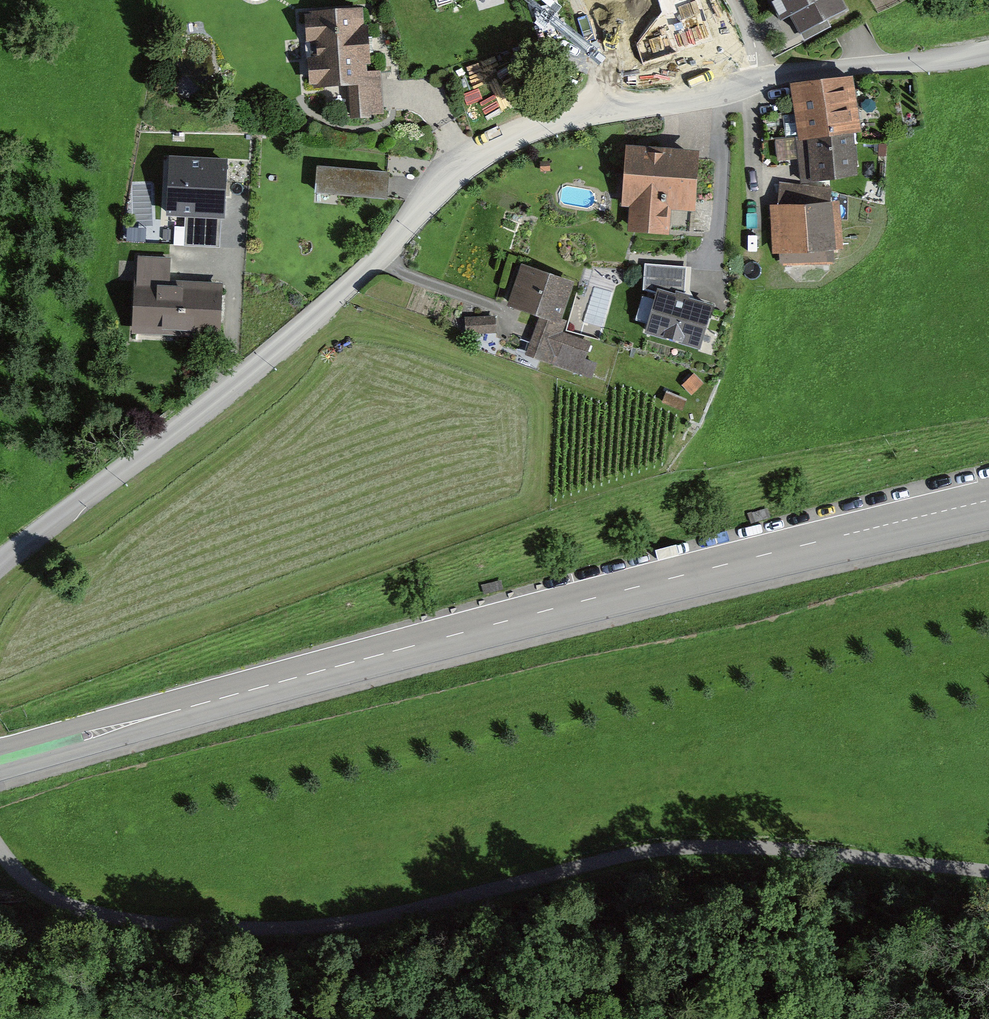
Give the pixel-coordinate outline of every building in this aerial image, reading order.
[(641,69),(714,35),(697,0),(644,0),(615,13),(641,69)] [(837,0),(766,0),(787,40),(843,12),(837,0)] [(308,11),(309,14),(305,14),(307,42),(311,42),(312,57),(308,57),(310,84),(314,84),(314,88),(349,86),(351,119),(385,117),(382,70),(368,71),(367,64),(372,64),(369,24),(364,25),(363,7),(308,11)] [(847,83),(790,90),(797,143),(853,138),(847,83)] [(853,138),(797,143),(801,186),(858,180),(853,138)] [(692,239),(700,160),(633,153),(624,232),(692,239)] [(169,156),(166,216),(185,217),(221,219),(225,219),(228,158),(169,156)] [(388,199),(390,172),(318,166),(316,193),(388,199)] [(830,206),(771,207),(772,258),(831,257),(830,206)] [(221,219),(185,217),(184,246),(220,247),(221,219)] [(220,338),(223,283),(171,280),(172,258),(137,256),(133,333),(220,338)] [(575,284),(521,264),(505,306),(537,319),(523,356),(591,382),(598,365),(587,361),(593,346),(557,332),(575,284)] [(689,268),(646,265),(643,292),(657,295),(646,328),(697,347),(710,307),(687,300),(689,268)]
